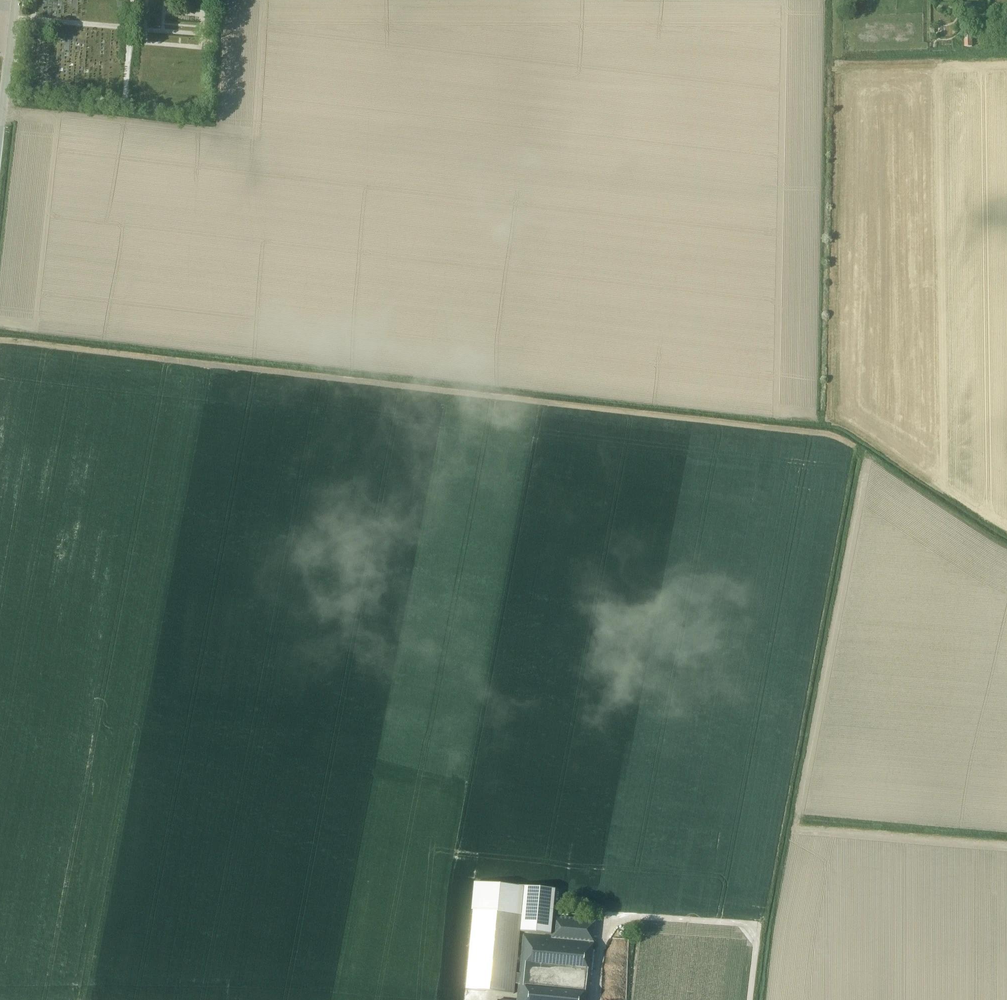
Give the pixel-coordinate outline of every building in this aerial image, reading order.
[(587,981),(587,978),(593,921),(553,918),(551,937),(522,935),(519,973),(516,973),(520,931),(551,933),(555,889),(524,886),(474,882),(471,909),(473,909),(466,989),(514,993),(515,983),(518,984),(517,999),(586,999),(587,981)]
